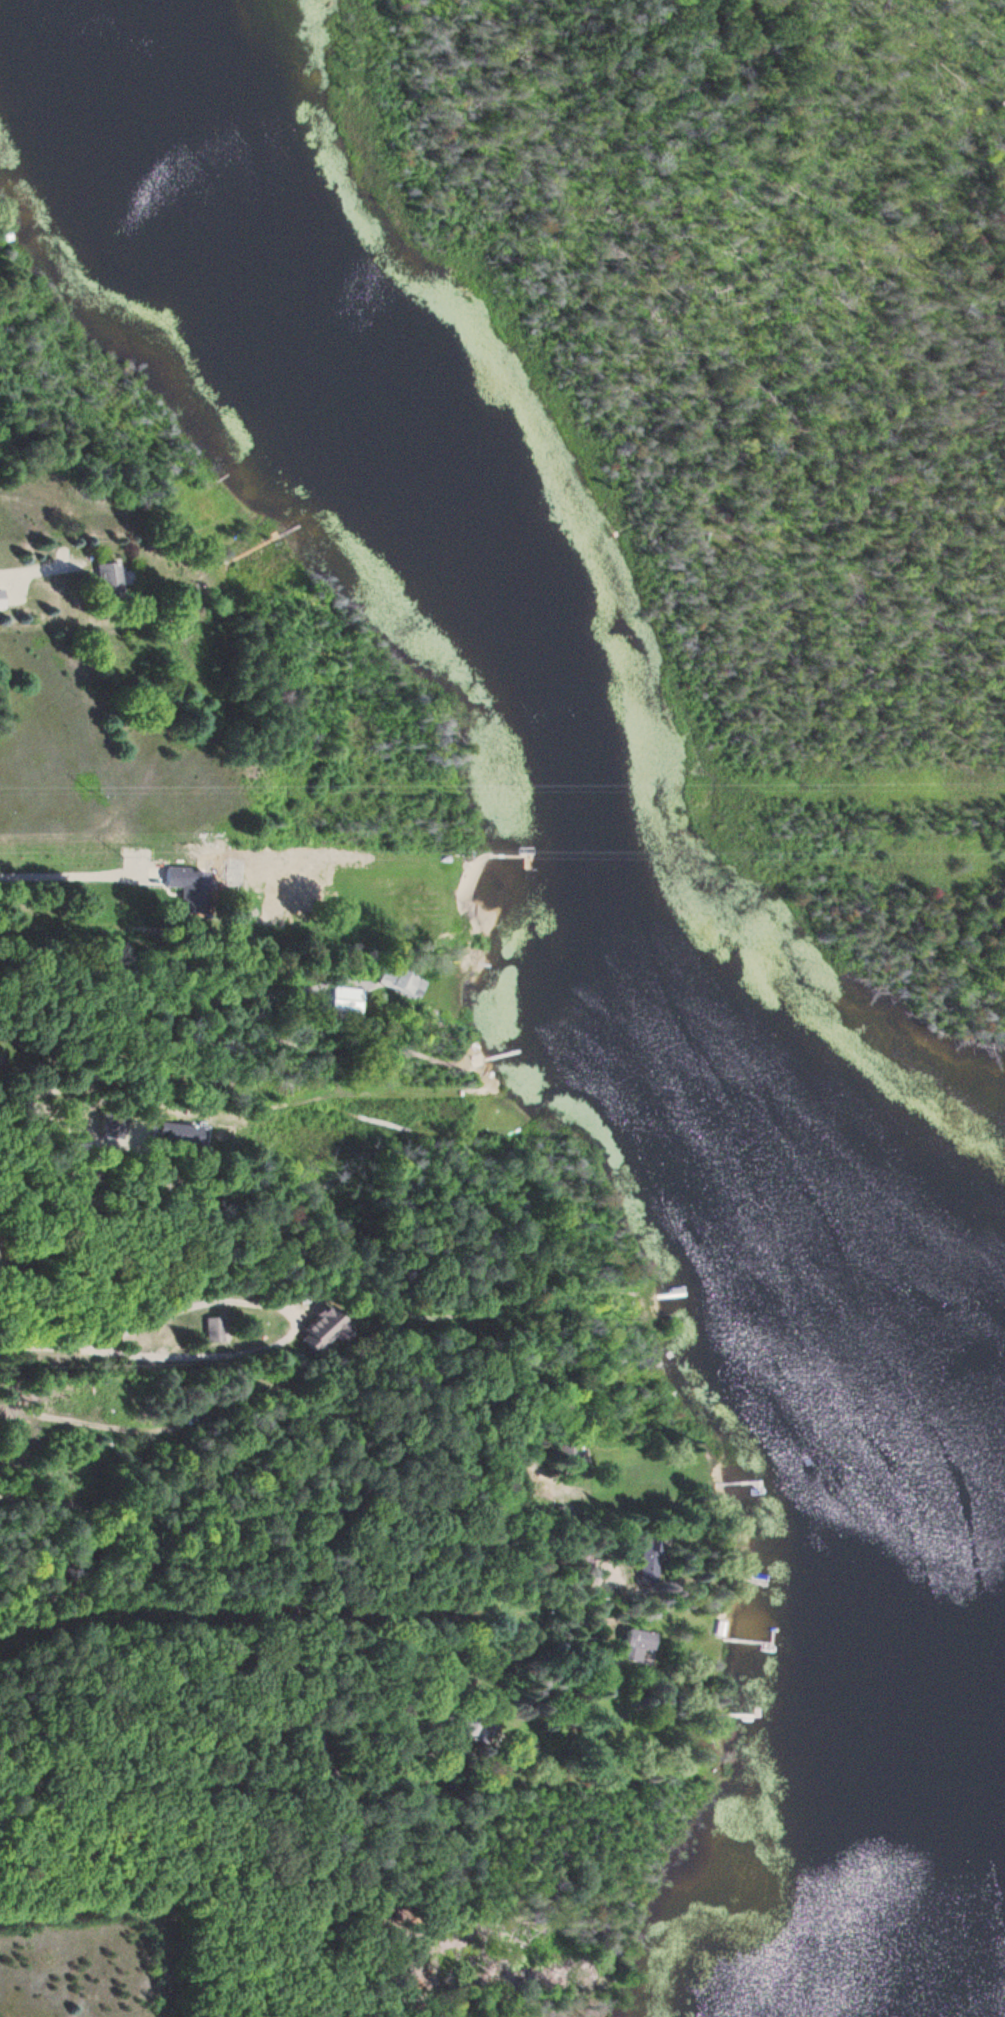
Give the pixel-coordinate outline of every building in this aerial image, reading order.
[(92,563),(93,598),(115,598),(114,563),(92,563)] [(211,912),(211,867),(166,867),(166,887),(182,887),(182,912),(211,912)] [(430,976),(388,965),(382,986),(424,998),(430,976)] [(366,987),(334,987),(334,1011),(366,1011),(366,987)] [(342,1311),(298,1315),(301,1345),(345,1341),(342,1311)] [(224,1317),(208,1317),(208,1342),(224,1342),(224,1317)] [(642,1581),(660,1581),(661,1536),(643,1535),(642,1581)] [(647,1649),(658,1650),(661,1634),(630,1629),(626,1658),(645,1661),(647,1649)]
